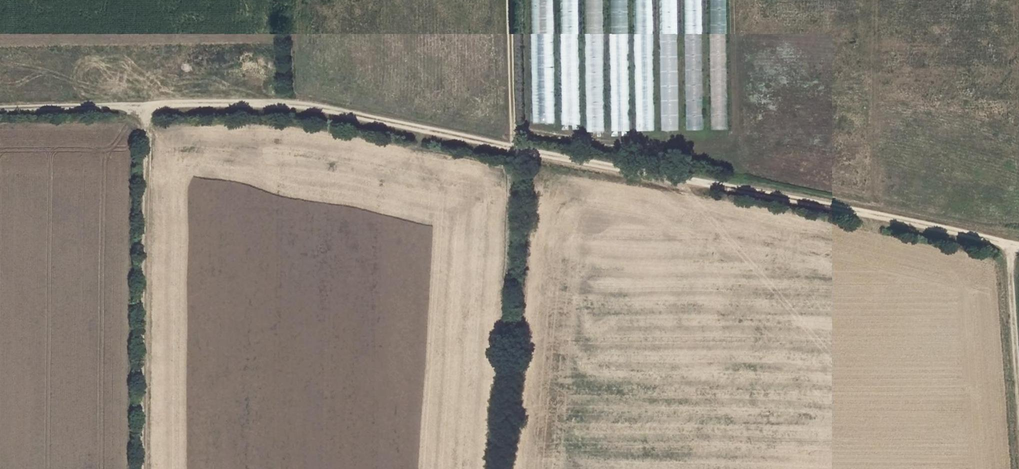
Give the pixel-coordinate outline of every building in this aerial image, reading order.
[(536,124),(568,131),(729,130),(729,0),(531,0),(536,124)]
